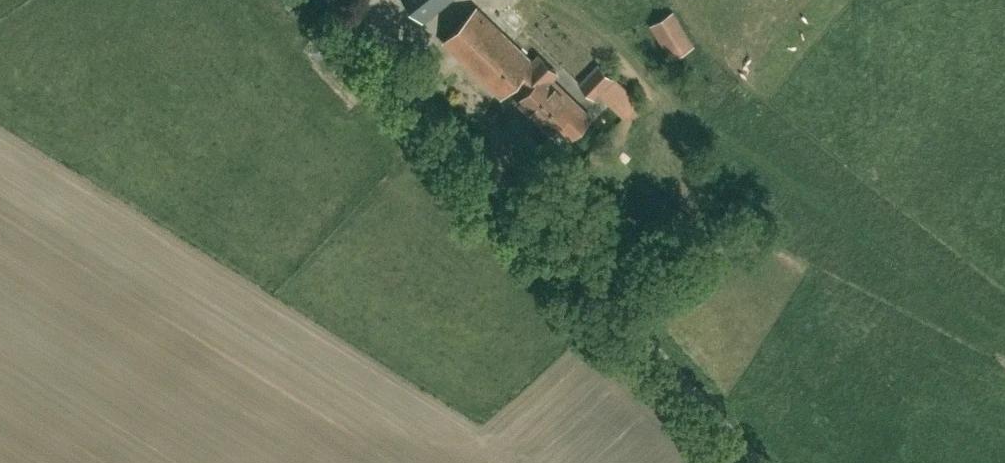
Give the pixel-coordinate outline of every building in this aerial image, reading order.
[(301,17),(312,8),(306,0),(300,0),(292,7),(301,17)] [(424,21),(450,0),(407,0),(424,21)] [(520,100),(534,113),(541,106),(538,102),(557,83),(552,78),(557,72),(540,55),(534,61),(477,7),(444,41),(503,96),(517,81),(528,91),(520,100)] [(672,59),(696,45),(675,10),(651,25),(672,59)] [(581,84),(594,96),(613,77),(600,64),(581,84)] [(552,131),(560,122),(574,135),(592,116),(557,83),(538,102),(541,106),(534,113),(552,131)]
